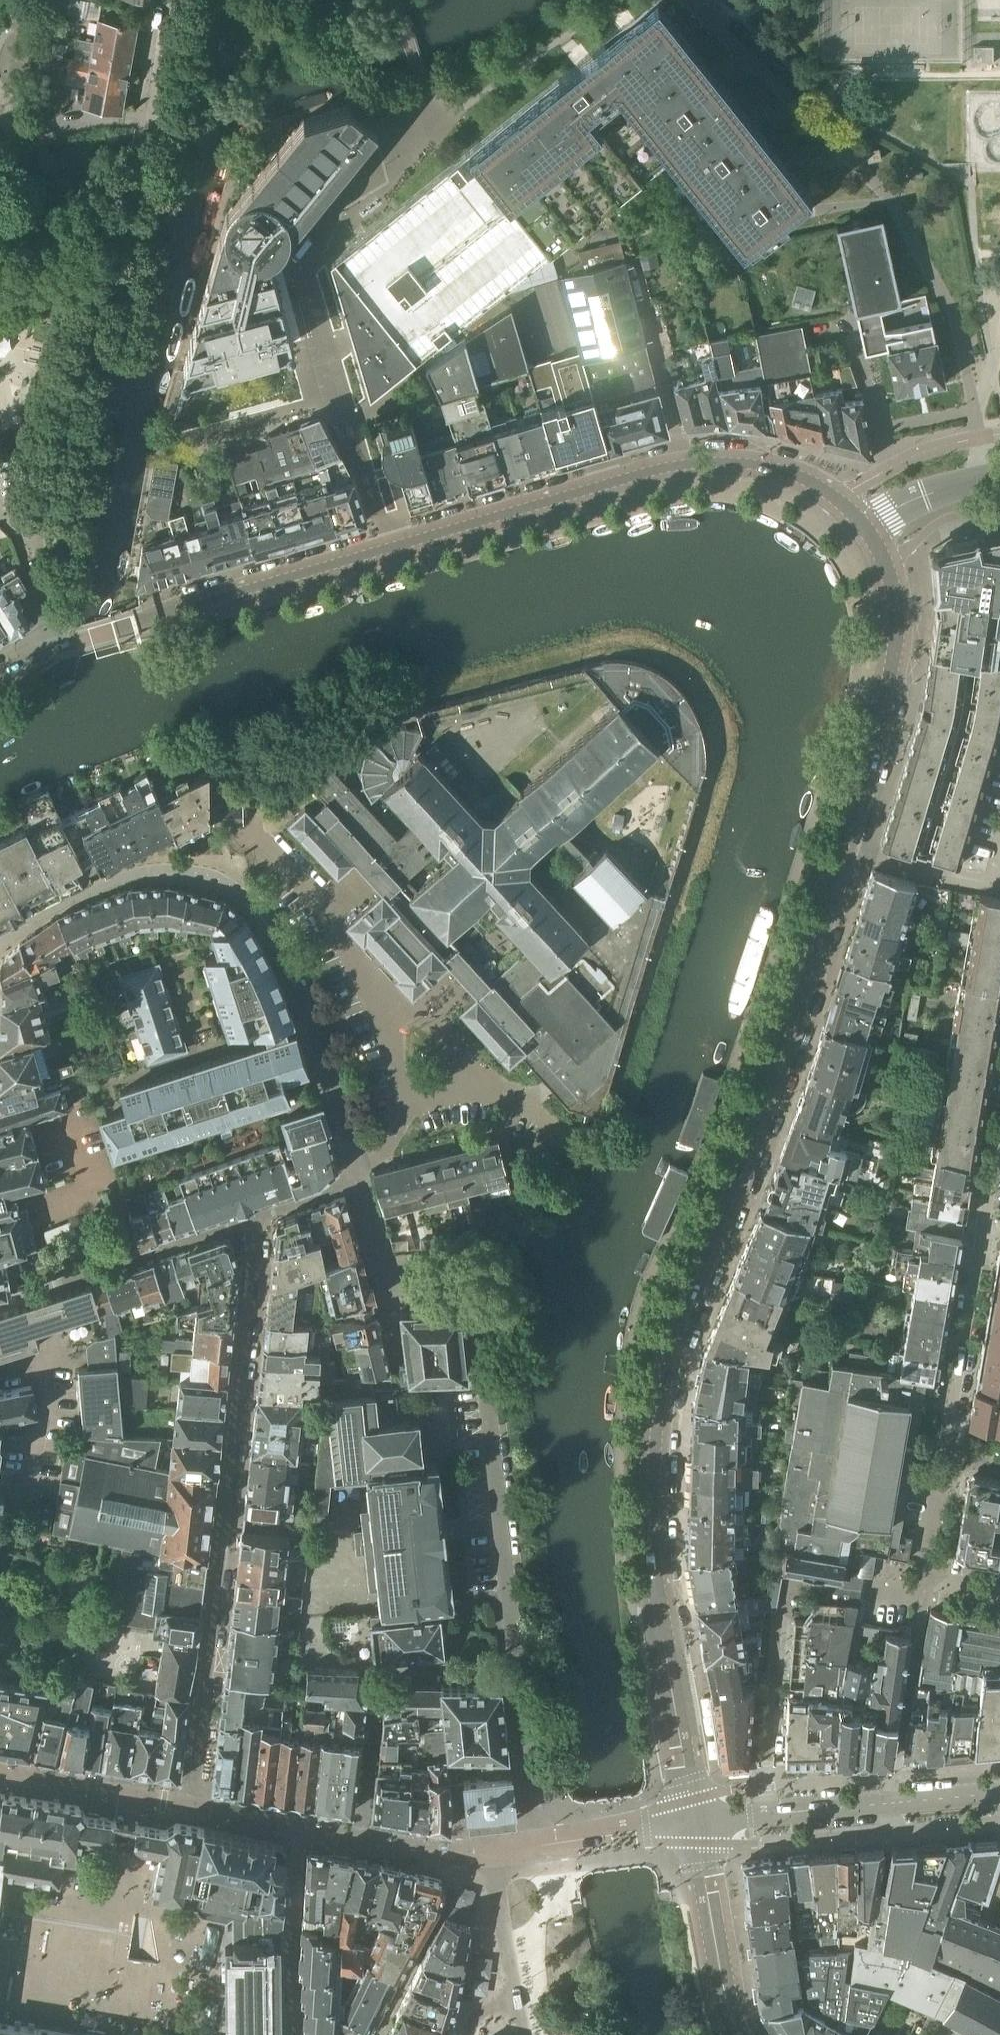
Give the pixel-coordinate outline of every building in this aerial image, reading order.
[(56,11),(98,18),(101,0),(57,0),(56,11)] [(604,43),(468,151),(547,253),(550,251),(668,157),(741,248),(796,204),(810,193),(689,42),(656,1),(604,43)] [(78,38),(77,43),(131,54),(136,26),(98,19),(94,41),(78,38)] [(62,58),(64,44),(47,42),(47,43),(45,43),(42,55),(62,58)] [(131,54),(77,43),(76,48),(75,47),(73,60),(62,58),(42,55),(40,67),(50,69),(51,64),(68,67),(67,73),(88,77),(83,105),(120,111),(121,112),(131,54)] [(974,63),(993,63),(993,44),(973,44),(974,63)] [(460,107),(461,105),(436,94),(432,84),(431,85),(434,95),(460,107)] [(209,274),(182,372),(181,373),(293,343),(282,302),(270,257),(377,126),(350,104),(303,119),(226,213),(209,274)] [(20,137),(30,139),(32,125),(22,124),(20,137)] [(881,159),(878,148),(866,151),(868,162),(881,159)] [(547,253),(468,151),(330,261),(358,356),(369,395),(416,358),(500,291),(547,253)] [(911,170),(909,177),(921,180),(923,172),(911,170)] [(928,321),(902,326),(884,330),(879,306),(900,301),(899,299),(893,273),(893,270),(892,270),(885,238),(886,238),(885,235),(881,216),(837,226),(841,245),(840,245),(841,248),(841,247),(848,279),(848,280),(848,282),(849,282),(854,308),(855,311),(864,353),(886,349),(886,351),(887,351),(895,390),(895,392),(898,392),(898,391),(913,388),(927,386),(927,385),(942,382),(944,382),(944,380),(943,380),(941,368),(941,367),(939,357),(938,357),(931,323),(931,320),(928,320),(928,321)] [(577,352),(590,395),(591,399),(622,391),(654,382),(638,316),(619,242),(590,249),(577,252),(581,260),(567,270),(569,275),(556,278),(574,334),(579,351),(577,352)] [(550,251),(500,291),(539,282),(556,278),(550,251)] [(425,363),(440,394),(477,383),(526,366),(509,308),(464,337),(446,349),(425,363)] [(799,438),(823,444),(814,394),(805,346),(804,343),(801,325),(779,330),(799,438)] [(774,432),(799,438),(779,330),(756,334),(760,357),(762,365),(774,432)] [(668,334),(675,359),(687,355),(681,331),(668,334)] [(708,342),(713,357),(722,388),(718,390),(730,425),(759,429),(769,431),(774,432),(762,365),(733,370),(727,338),(708,342)] [(727,425),(730,425),(718,390),(722,388),(713,357),(701,360),(703,371),(679,377),(679,379),(672,380),(673,384),(684,426),(684,428),(692,428),(692,427),(719,425),(727,425)] [(552,359),(526,366),(533,390),(548,386),(555,413),(542,417),(556,463),(587,454),(605,448),(610,447),(636,440),(622,391),(591,399),(590,395),(572,400),(565,402),(552,359)] [(670,373),(672,380),(679,379),(677,371),(670,373)] [(667,431),(654,382),(622,391),(636,440),(667,431)] [(449,425),(452,433),(454,432),(471,488),(473,488),(472,487),(502,478),(503,479),(505,478),(505,477),(505,478),(507,477),(490,424),(487,415),(477,383),(440,394),(439,394),(446,414),(449,425)] [(823,444),(848,451),(838,394),(841,394),(840,389),(814,394),(823,444)] [(838,394),(848,451),(872,457),(873,456),(872,450),(862,399),(861,399),(861,394),(854,395),(855,400),(843,402),(841,394),(838,394)] [(430,406),(433,416),(433,417),(444,414),(441,403),(430,406)] [(556,463),(542,417),(539,409),(523,414),(524,415),(516,418),(532,470),(556,463)] [(490,424),(507,477),(532,470),(516,418),(515,417),(505,419),(490,424)] [(227,458),(238,496),(314,465),(340,455),(321,419),(320,419),(302,427),(301,425),(267,437),(269,445),(227,458)] [(434,499),(417,444),(411,423),(411,422),(410,421),(386,429),(386,430),(380,432),(379,431),(378,431),(382,443),(381,444),(381,448),(380,450),(381,453),(381,455),(382,458),(393,454),(395,460),(394,460),(393,461),(392,463),(392,464),(392,465),(392,467),(392,468),(393,469),(394,470),(395,470),(396,471),(398,471),(409,507),(434,499)] [(452,433),(417,444),(434,499),(468,489),(470,489),(470,488),(471,488),(454,432),(452,433)] [(340,455),(314,465),(336,529),(366,520),(353,479),(351,479),(347,471),(346,471),(340,455)] [(156,461),(152,485),(148,508),(152,514),(166,516),(170,490),(175,464),(156,461)] [(238,496),(240,500),(257,552),(287,543),(292,545),(302,542),(305,538),(336,529),(314,465),(238,496)] [(195,522),(198,530),(210,566),(232,559),(216,507),(214,499),(202,503),(207,519),(195,522)] [(240,500),(216,507),(232,559),(257,552),(240,500)] [(171,538),(167,539),(178,575),(179,576),(187,573),(210,566),(198,530),(187,533),(182,515),(170,518),(173,529),(169,531),(171,538)] [(930,652),(995,662),(995,661),(999,626),(999,535),(999,534),(998,534),(999,540),(985,543),(984,537),(984,538),(942,547),(940,548),(938,549),(937,550),(935,551),(934,553),(933,555),(933,556),(932,558),(932,560),(935,597),(937,596),(938,607),(936,607),(930,652)] [(178,575),(167,539),(142,546),(136,587),(137,587),(178,575)] [(10,634),(16,631),(16,630),(29,622),(19,606),(20,606),(21,601),(16,593),(23,589),(25,583),(17,571),(2,580),(3,581),(0,582),(0,617),(10,634)] [(0,617),(0,640),(10,634),(0,617)] [(931,701),(999,719),(999,718),(999,662),(995,661),(995,662),(930,652),(929,652),(929,654),(929,655),(930,655),(927,675),(926,675),(926,676),(926,677),(923,698),(922,700),(931,701)] [(476,996),(460,1010),(489,1042),(508,1064),(520,1052),(523,1056),(569,1106),(598,1115),(608,1084),(664,897),(651,894),(644,891),(605,850),(593,861),(570,836),(572,833),(567,827),(601,797),(613,785),(657,746),(696,789),(703,767),(703,762),(703,756),(703,752),(703,747),(702,744),(702,740),(700,734),(699,728),(697,723),(696,719),(694,715),(691,709),(688,704),(686,700),(683,697),(680,692),(678,690),(674,686),(672,684),(666,679),(662,676),(658,673),(655,672),(650,670),(646,668),(637,665),(633,664),(627,663),(621,662),(616,662),(612,662),(609,662),(605,663),(585,668),(618,704),(520,793),(522,796),(494,821),(482,821),(454,791),(421,755),(413,749),(420,733),(414,730),(408,729),(402,729),(396,729),(390,731),(384,733),(379,736),(372,741),(374,743),(365,754),(361,770),(363,786),(372,802),(384,791),(415,824),(396,838),(323,758),(313,787),(325,801),(311,814),(304,807),(288,822),(307,843),(337,874),(352,860),(378,889),(377,890),(380,893),(347,924),(363,942),(366,939),(398,975),(396,977),(412,995),(445,964),(449,968),(449,967),(460,979),(459,979),(463,983),(463,982),(476,996)] [(917,740),(914,749),(986,771),(990,756),(990,757),(991,756),(991,755),(991,754),(996,735),(997,735),(997,734),(998,734),(998,733),(997,733),(998,732),(997,732),(999,719),(931,701),(928,712),(920,709),(920,711),(920,712),(921,712),(915,731),(914,731),(914,732),(913,733),(914,733),(914,734),(913,739),(917,740)] [(986,771),(914,749),(910,748),(908,753),(908,754),(907,754),(907,755),(908,756),(902,775),(901,775),(901,776),(901,775),(900,777),(901,777),(901,778),(895,797),(894,797),(894,799),(895,799),(889,819),(888,819),(887,820),(888,821),(882,841),(881,841),(881,843),(958,866),(959,864),(958,864),(959,863),(958,863),(964,844),(965,843),(965,842),(965,841),(964,841),(970,822),(971,822),(971,821),(971,822),(972,820),(971,820),(972,820),(971,819),(977,800),(978,800),(978,798),(983,778),(984,778),(985,778),(985,777),(984,777),(985,776),(984,776),(986,771)] [(63,820),(62,821),(83,864),(74,869),(83,886),(92,882),(88,875),(100,869),(173,833),(177,840),(178,839),(158,797),(146,772),(134,778),(136,783),(122,791),(119,785),(97,796),(100,802),(85,809),(84,807),(74,812),(75,814),(73,815),(72,813),(62,818),(63,820)] [(171,791),(158,797),(178,839),(189,834),(198,830),(198,829),(208,824),(209,824),(208,773),(190,781),(171,791)] [(218,787),(218,791),(218,800),(226,800),(226,787),(218,787)] [(15,806),(21,816),(60,898),(71,892),(83,886),(74,869),(83,864),(62,821),(47,790),(15,806)] [(243,805),(216,806),(213,806),(213,824),(243,823),(243,805)] [(623,815),(614,814),(612,826),(621,828),(623,815)] [(23,916),(60,898),(21,816),(0,827),(0,866),(23,916)] [(23,916),(0,866),(0,927),(23,916)] [(860,908),(862,908),(904,922),(916,884),(872,870),(869,882),(868,881),(866,890),(861,908),(860,908)] [(152,888),(153,935),(158,935),(158,927),(156,927),(156,925),(167,924),(168,887),(152,888)] [(168,887),(167,924),(178,926),(178,928),(177,928),(176,936),(181,936),(187,892),(168,887)] [(134,889),(140,926),(149,925),(149,928),(147,928),(148,936),(153,935),(152,888),(134,889)] [(116,894),(127,941),(132,939),(129,932),(128,933),(127,930),(138,926),(140,926),(134,889),(131,889),(116,894)] [(187,892),(181,936),(187,937),(187,929),(186,929),(186,926),(197,927),(204,896),(187,892)] [(100,900),(111,936),(120,932),(120,935),(119,936),(122,943),(127,941),(116,894),(100,900)] [(976,913),(999,917),(999,899),(980,895),(976,913)] [(204,896),(197,927),(212,929),(224,900),(204,896)] [(76,909),(92,938),(100,952),(105,949),(101,942),(100,943),(99,940),(111,936),(100,900),(76,909)] [(224,900),(212,929),(213,932),(227,927),(233,926),(245,919),(224,900)] [(756,916),(729,999),(729,1011),(732,1020),(739,1014),(746,1005),(773,921),(772,910),(768,907),(762,907),(756,916)] [(944,928),(947,909),(936,907),(933,926),(944,928)] [(851,940),(895,953),(900,955),(907,956),(913,937),(905,934),(901,933),(901,932),(904,922),(862,908),(860,908),(860,909),(857,919),(856,920),(857,920),(851,940)] [(59,916),(75,948),(81,959),(84,970),(93,967),(88,955),(86,951),(93,947),(89,940),(92,938),(76,909),(73,910),(67,913),(59,916)] [(973,933),(999,937),(999,917),(976,913),(973,933)] [(46,925),(62,956),(69,952),(75,948),(59,916),(58,917),(46,925)] [(227,927),(213,932),(216,942),(95,981),(116,1046),(120,1045),(128,1069),(124,1071),(130,1088),(120,1091),(126,1111),(101,1119),(113,1155),(289,1098),(283,1079),(308,1070),(296,1034),(288,1036),(285,1026),(293,1023),(282,993),(274,974),(269,962),(258,942),(245,919),(233,926),(227,927)] [(49,962),(55,960),(62,956),(46,925),(34,933),(49,962)] [(999,950),(999,937),(973,933),(948,929),(946,941),(971,945),(999,950)] [(34,933),(21,943),(35,969),(49,962),(34,933)] [(851,940),(844,961),(888,974),(892,963),(896,964),(896,963),(907,966),(910,957),(907,956),(900,955),(895,953),(851,940)] [(1,960),(2,984),(35,969),(21,943),(20,943),(1,960)] [(967,964),(999,969),(999,950),(971,945),(967,964)] [(81,959),(75,948),(69,952),(73,958),(72,958),(75,963),(81,959)] [(151,957),(149,951),(143,953),(140,954),(141,960),(151,957)] [(35,969),(2,984),(2,985),(0,986),(0,1006),(2,1005),(2,1006),(39,996),(45,994),(40,982),(60,975),(55,960),(49,962),(35,969)] [(834,983),(837,984),(880,997),(887,999),(894,975),(888,974),(844,961),(841,960),(834,983)] [(964,984),(999,990),(999,969),(967,964),(964,984)] [(949,1042),(992,1049),(999,1002),(999,990),(964,984),(959,983),(949,1042)] [(834,996),(832,1005),(882,1019),(884,1011),(876,1009),(880,997),(837,984),(834,994),(834,996)] [(911,992),(909,1005),(917,1006),(919,993),(911,992)] [(40,1040),(51,1036),(48,1028),(39,996),(2,1006),(0,1033),(0,1036),(0,1053),(40,1040)] [(827,1016),(824,1027),(863,1036),(867,1024),(879,1027),(882,1019),(832,1005),(829,1014),(827,1016)] [(917,1006),(909,1005),(906,1018),(915,1019),(917,1006)] [(821,1037),(816,1053),(862,1065),(870,1038),(863,1036),(824,1027),(823,1027),(821,1036),(821,1037)] [(903,1039),(916,1041),(917,1032),(904,1030),(903,1039)] [(14,1084),(34,1078),(34,1075),(48,1070),(40,1040),(0,1053),(0,1089),(14,1084)] [(949,1042),(939,1102),(982,1108),(992,1049),(949,1042)] [(808,1078),(809,1078),(849,1088),(850,1087),(855,1088),(862,1065),(816,1053),(812,1066),(811,1066),(809,1076),(809,1077),(808,1078)] [(69,1085),(46,1092),(44,1082),(59,1077),(73,1071),(71,1063),(49,1070),(48,1070),(34,1075),(34,1078),(14,1084),(0,1089),(0,1107),(69,1085)] [(799,1105),(794,1121),(831,1131),(835,1132),(840,1117),(842,1117),(846,1104),(845,1103),(849,1088),(809,1078),(804,1092),(803,1091),(798,1105),(799,1105)] [(29,1118),(74,1103),(69,1085),(0,1107),(0,1127),(29,1118)] [(686,1132),(688,1137),(694,1139),(699,1137),(713,1097),(711,1092),(705,1090),(700,1093),(686,1132)] [(929,1157),(935,1158),(972,1168),(982,1108),(939,1102),(935,1125),(927,1124),(924,1141),(915,1140),(912,1151),(930,1156),(929,1157)] [(283,1118),(290,1141),(329,1130),(321,1106),(294,1114),(283,1118)] [(5,1194),(45,1182),(28,1121),(30,1120),(29,1118),(0,1127),(0,1195),(5,1194)] [(784,1160),(840,1175),(838,1181),(853,1187),(861,1156),(826,1146),(831,1131),(794,1121),(793,1121),(780,1158),(780,1159),(784,1160)] [(292,1151),(296,1164),(333,1152),(331,1139),(329,1130),(290,1141),(285,1143),(287,1152),(292,1151)] [(488,1184),(487,1184),(490,1196),(509,1191),(510,1192),(511,1192),(498,1140),(477,1146),(488,1184)] [(277,1144),(264,1148),(282,1198),(296,1193),(296,1192),(287,1167),(279,1142),(276,1143),(277,1144)] [(467,1190),(487,1184),(488,1184),(477,1146),(456,1151),(467,1190)] [(264,1148),(250,1153),(268,1202),(282,1198),(264,1148)] [(446,1195),(467,1190),(456,1151),(436,1156),(446,1195)] [(296,1164),(287,1167),(296,1192),(316,1185),(316,1186),(319,1185),(318,1184),(335,1170),(335,1171),(337,1169),(333,1152),(296,1164)] [(250,1153),(236,1158),(254,1208),(254,1207),(268,1202),(250,1153)] [(446,1195),(436,1156),(415,1162),(425,1201),(428,1210),(449,1205),(446,1195)] [(236,1158),(223,1163),(240,1213),(254,1208),(236,1158)] [(916,1175),(931,1178),(969,1184),(972,1168),(935,1158),(933,1169),(917,1166),(917,1168),(909,1167),(908,1173),(916,1174),(916,1175)] [(775,1182),(774,1184),(828,1202),(835,1180),(838,1181),(840,1175),(784,1160),(780,1170),(778,1169),(775,1171),(773,1177),(773,1181),(776,1181),(776,1182),(775,1182)] [(425,1201),(415,1162),(394,1167),(405,1206),(425,1201)] [(223,1163),(209,1168),(225,1217),(237,1213),(238,1214),(240,1213),(223,1163)] [(383,1212),(405,1206),(394,1167),(373,1173),(372,1173),(373,1174),(372,1174),(372,1175),(373,1175),(383,1212)] [(209,1168),(194,1174),(210,1222),(225,1217),(209,1168)] [(194,1174),(178,1179),(196,1227),(210,1222),(194,1174)] [(654,1220),(660,1223),(665,1221),(682,1182),(680,1177),(674,1174),(669,1176),(652,1215),(654,1220)] [(913,1191),(929,1194),(967,1200),(969,1184),(931,1178),(931,1185),(915,1182),(913,1191)] [(168,1199),(163,1186),(158,1188),(176,1235),(196,1227),(178,1179),(172,1181),(177,1196),(168,1199)] [(828,1202),(774,1184),(773,1186),(774,1186),(774,1187),(772,1186),(769,1188),(766,1194),(766,1195),(767,1198),(769,1199),(766,1209),(820,1227),(828,1202)] [(159,1207),(149,1210),(161,1240),(176,1235),(158,1188),(153,1190),(159,1207)] [(161,1240),(149,1210),(143,1193),(134,1196),(140,1214),(131,1218),(135,1233),(140,1247),(161,1240)] [(21,1211),(17,1197),(7,1199),(5,1194),(0,1195),(0,1217),(21,1211)] [(904,1227),(915,1229),(960,1237),(967,1200),(929,1194),(928,1202),(912,1200),(910,1210),(907,1209),(904,1227)] [(330,1226),(351,1218),(344,1197),(324,1204),(330,1226)] [(309,1220),(313,1240),(319,1269),(326,1267),(329,1265),(323,1238),(333,1236),(330,1226),(324,1204),(306,1210),(309,1220)] [(5,1259),(38,1247),(28,1209),(21,1211),(0,1217),(0,1260),(5,1259)] [(285,1224),(276,1226),(276,1228),(274,1230),(273,1236),(275,1238),(273,1252),(313,1240),(309,1220),(306,1210),(283,1218),(285,1224)] [(751,1234),(799,1251),(809,1225),(760,1211),(756,1220),(757,1220),(752,1234),(751,1234)] [(340,1258),(360,1253),(351,1218),(330,1226),(333,1236),(340,1258)] [(424,1226),(411,1229),(416,1248),(438,1247),(436,1239),(427,1240),(424,1226)] [(913,1240),(911,1251),(919,1252),(957,1258),(960,1237),(915,1229),(904,1227),(902,1236),(910,1238),(913,1240)] [(416,1248),(411,1229),(390,1235),(393,1249),(416,1248)] [(499,1244),(498,1230),(490,1230),(491,1244),(499,1244)] [(506,1230),(498,1230),(499,1244),(507,1244),(506,1230)] [(742,1257),(790,1273),(799,1277),(808,1255),(799,1251),(751,1234),(747,1242),(748,1243),(743,1256),(742,1256),(742,1257)] [(207,1263),(211,1274),(238,1266),(231,1242),(224,1238),(189,1250),(195,1267),(207,1263)] [(456,1239),(456,1246),(470,1245),(470,1238),(456,1239)] [(448,1239),(436,1239),(438,1247),(456,1246),(456,1239),(448,1239)] [(273,1252),(270,1284),(319,1269),(313,1240),(273,1252)] [(897,1265),(905,1266),(916,1268),(954,1274),(957,1258),(919,1252),(911,1251),(900,1249),(897,1265)] [(200,1279),(195,1267),(189,1250),(172,1256),(182,1285),(200,1279)] [(421,1253),(421,1254),(421,1264),(442,1263),(441,1252),(421,1253)] [(326,1267),(330,1287),(367,1277),(360,1253),(340,1258),(329,1265),(326,1267)] [(184,1290),(182,1285),(172,1256),(153,1263),(165,1297),(184,1290)] [(739,1265),(734,1278),(781,1295),(790,1273),(742,1257),(739,1265)] [(152,1301),(165,1297),(153,1263),(134,1269),(144,1303),(146,1308),(147,1308),(147,1307),(153,1305),(152,1301)] [(236,1293),(238,1266),(211,1274),(201,1277),(204,1288),(201,1291),(200,1295),(201,1298),(202,1303),(212,1300),(236,1293)] [(916,1268),(905,1266),(901,1288),(912,1290),(950,1296),(954,1274),(916,1268)] [(129,1309),(144,1303),(134,1269),(118,1275),(129,1309)] [(270,1284),(268,1302),(294,1305),(295,1304),(323,1305),(319,1269),(270,1284)] [(117,1313),(129,1309),(118,1275),(105,1279),(117,1313)] [(335,1308),(351,1305),(372,1300),(372,1298),(375,1297),(372,1286),(369,1286),(367,1277),(330,1287),(335,1308)] [(727,1293),(724,1302),(772,1319),(781,1295),(734,1278),(728,1293),(727,1293)] [(105,1311),(109,1334),(113,1333),(123,1330),(117,1313),(105,1279),(91,1284),(92,1287),(100,1312),(105,1311)] [(92,1287),(91,1284),(0,1314),(0,1358),(39,1345),(36,1333),(100,1312),(92,1287)] [(989,1305),(999,1307),(999,1287),(993,1286),(989,1305)] [(912,1290),(909,1309),(947,1315),(950,1296),(912,1290)] [(177,1324),(195,1324),(232,1326),(235,1300),(236,1293),(212,1300),(202,1303),(196,1305),(177,1311),(177,1324)] [(343,1315),(345,1321),(349,1320),(376,1315),(372,1300),(351,1305),(353,1313),(343,1315)] [(266,1321),(292,1323),(311,1322),(324,1321),(323,1305),(295,1304),(294,1305),(268,1302),(266,1319),(266,1321)] [(718,1316),(715,1324),(764,1338),(772,1319),(724,1302),(719,1316),(718,1316)] [(986,1324),(999,1326),(999,1307),(989,1305),(986,1324)] [(409,1376),(452,1376),(466,1375),(462,1338),(459,1308),(400,1309),(409,1376)] [(909,1309),(906,1330),(944,1336),(947,1315),(909,1309)] [(336,1343),(342,1342),(380,1332),(379,1330),(381,1328),(379,1320),(377,1319),(376,1315),(349,1320),(345,1321),(345,1322),(332,1325),(336,1343)] [(266,1321),(263,1344),(289,1346),(317,1342),(317,1336),(310,1336),(311,1322),(292,1323),(266,1321)] [(158,1350),(172,1351),(230,1355),(230,1352),(232,1326),(195,1324),(193,1339),(176,1338),(176,1340),(159,1339),(158,1350)] [(706,1349),(748,1354),(768,1356),(772,1340),(764,1338),(715,1324),(715,1325),(709,1339),(705,1348),(706,1349)] [(983,1343),(999,1346),(999,1326),(986,1324),(983,1343)] [(906,1330),(902,1352),(940,1357),(944,1336),(906,1330)] [(342,1342),(346,1358),(384,1349),(380,1332),(342,1342)] [(78,1369),(82,1422),(83,1435),(123,1436),(120,1404),(118,1375),(117,1366),(117,1365),(115,1334),(105,1338),(94,1339),(86,1345),(87,1368),(78,1369)] [(262,1361),(324,1363),(328,1363),(329,1341),(317,1342),(289,1346),(263,1344),(262,1361)] [(980,1362),(999,1365),(999,1346),(983,1343),(980,1362)] [(359,1364),(361,1372),(361,1373),(388,1367),(384,1349),(346,1358),(341,1359),(343,1369),(359,1364)] [(706,1349),(699,1378),(759,1387),(760,1375),(745,1372),(748,1354),(706,1349)] [(119,1372),(131,1373),(131,1352),(120,1351),(119,1372)] [(189,1378),(189,1381),(226,1384),(230,1355),(172,1351),(171,1367),(190,1369),(189,1378)] [(879,1359),(877,1369),(925,1376),(936,1378),(940,1357),(902,1352),(898,1351),(897,1358),(890,1357),(890,1361),(879,1359)] [(328,1363),(324,1363),(262,1361),(259,1379),(319,1379),(345,1376),(343,1369),(341,1359),(328,1363)] [(980,1362),(976,1381),(999,1385),(999,1365),(980,1362)] [(839,1583),(839,1586),(860,1587),(863,1575),(849,1573),(852,1560),(857,1561),(859,1549),(886,1554),(888,1542),(897,1543),(899,1536),(898,1535),(919,1410),(925,1376),(877,1369),(831,1363),(830,1370),(828,1384),(809,1381),(790,1378),(784,1440),(791,1441),(780,1504),(782,1505),(779,1524),(780,1524),(776,1549),(784,1550),(783,1558),(782,1566),(783,1567),(784,1567),(785,1568),(786,1570),(788,1570),(790,1571),(792,1572),(794,1572),(796,1571),(797,1571),(799,1570),(800,1570),(805,1570),(804,1571),(818,1573),(840,1576),(839,1583)] [(452,1376),(409,1376),(405,1376),(395,1376),(391,1376),(388,1367),(361,1373),(361,1372),(345,1376),(345,1379),(349,1394),(371,1393),(371,1387),(396,1385),(396,1386),(452,1384),(452,1376)] [(812,1367),(809,1381),(828,1384),(830,1370),(812,1367)] [(148,1377),(118,1375),(120,1404),(146,1407),(148,1377)] [(302,1396),(325,1395),(349,1394),(345,1379),(345,1376),(319,1379),(259,1379),(258,1395),(302,1396)] [(693,1405),(752,1409),(756,1409),(759,1387),(699,1378),(693,1405)] [(179,1384),(176,1409),(223,1413),(224,1411),(224,1409),(224,1404),(225,1404),(225,1403),(224,1402),(226,1384),(189,1381),(175,1380),(175,1384),(179,1384)] [(383,1608),(383,1613),(392,1612),(391,1607),(401,1606),(421,1603),(421,1605),(451,1602),(450,1599),(451,1599),(451,1596),(450,1596),(448,1576),(449,1576),(449,1573),(448,1573),(447,1570),(446,1570),(444,1543),(447,1543),(447,1539),(446,1539),(445,1532),(445,1525),(445,1522),(441,1522),(438,1495),(439,1495),(439,1492),(440,1492),(439,1489),(437,1469),(437,1466),(436,1466),(436,1464),(421,1465),(420,1454),(421,1454),(421,1451),(420,1451),(420,1450),(418,1438),(419,1437),(419,1435),(418,1435),(417,1422),(417,1421),(418,1420),(417,1418),(415,1418),(415,1419),(402,1420),(399,1420),(396,1386),(396,1385),(371,1387),(371,1393),(349,1394),(325,1395),(321,1430),(320,1443),(312,1513),(327,1515),(330,1486),(330,1484),(337,1483),(336,1476),(368,1472),(371,1501),(362,1502),(365,1529),(354,1530),(356,1552),(367,1551),(370,1579),(379,1578),(381,1598),(382,1608),(383,1608)] [(6,1415),(7,1419),(37,1413),(32,1386),(3,1391),(0,1389),(0,1416),(6,1415)] [(975,1391),(969,1425),(992,1429),(992,1430),(993,1430),(999,1431),(999,1395),(975,1391)] [(299,1427),(302,1396),(258,1395),(257,1395),(256,1406),(254,1422),(299,1427)] [(693,1405),(692,1431),(751,1434),(760,1435),(760,1422),(752,1421),(752,1409),(693,1405)] [(176,1409),(172,1438),(220,1442),(221,1432),(223,1413),(176,1409)] [(295,1456),(299,1427),(254,1422),(252,1440),(251,1451),(291,1456),(295,1456)] [(300,1441),(320,1443),(321,1430),(302,1428),(300,1441)] [(691,1456),(691,1457),(742,1458),(745,1458),(745,1442),(751,1443),(751,1434),(692,1431),(692,1456),(691,1456)] [(51,1531),(121,1545),(207,1560),(210,1532),(214,1501),(217,1474),(169,1470),(155,1467),(161,1438),(143,1437),(123,1436),(83,1435),(80,1452),(64,1449),(51,1531)] [(172,1438),(169,1470),(217,1474),(220,1442),(172,1438)] [(290,1468),(291,1456),(251,1451),(249,1473),(289,1477),(296,1478),(297,1469),(290,1468)] [(690,1475),(690,1484),(742,1485),(758,1485),(758,1467),(741,1466),(742,1458),(691,1457),(690,1475)] [(288,1488),(289,1477),(249,1473),(247,1492),(287,1496),(294,1497),(295,1489),(288,1488)] [(964,1504),(995,1508),(999,1480),(974,1475),(968,1479),(968,1480),(964,1504)] [(689,1507),(690,1507),(741,1508),(742,1508),(742,1485),(690,1484),(689,1507)] [(287,1496),(247,1492),(246,1492),(244,1509),(292,1515),(293,1507),(286,1507),(287,1496)] [(990,1538),(993,1521),(995,1508),(964,1504),(959,1533),(990,1538)] [(690,1507),(689,1532),(746,1534),(747,1523),(741,1523),(741,1508),(690,1507)] [(9,1535),(11,1522),(0,1520),(0,1533),(9,1535)] [(689,1558),(730,1557),(743,1556),(743,1544),(746,1544),(747,1534),(746,1534),(689,1532),(688,1558),(689,1558)] [(241,1533),(239,1552),(287,1558),(290,1538),(241,1533)] [(989,1545),(990,1538),(959,1533),(955,1555),(996,1562),(999,1546),(989,1545)] [(888,1542),(886,1554),(887,1554),(887,1556),(906,1560),(909,1538),(899,1536),(897,1543),(888,1542)] [(299,1559),(307,1560),(308,1545),(306,1542),(305,1542),(301,1541),(299,1559)] [(153,1631),(164,1633),(197,1638),(200,1614),(202,1600),(203,1597),(202,1597),(203,1587),(204,1587),(204,1585),(205,1574),(206,1572),(205,1572),(207,1561),(207,1560),(121,1545),(118,1573),(115,1599),(112,1618),(154,1624),(153,1631)] [(855,1574),(871,1577),(875,1552),(859,1550),(855,1574)] [(239,1552),(237,1571),(285,1577),(305,1579),(307,1560),(299,1559),(287,1558),(239,1552)] [(772,1556),(765,1597),(763,1608),(775,1610),(783,1567),(782,1566),(783,1558),(772,1556)] [(689,1560),(695,1603),(737,1600),(730,1557),(689,1558),(689,1560)] [(237,1571),(235,1590),(280,1596),(283,1596),(285,1577),(237,1571)] [(813,1585),(809,1621),(806,1687),(812,1688),(812,1705),(816,1706),(809,1761),(834,1760),(841,1710),(841,1699),(840,1699),(843,1678),(846,1679),(848,1660),(845,1659),(852,1623),(853,1622),(860,1587),(839,1586),(813,1585)] [(234,1595),(231,1619),(278,1624),(285,1624),(286,1615),(278,1614),(280,1596),(235,1590),(234,1590),(235,1590),(235,1595),(234,1595)] [(286,1609),(301,1610),(303,1597),(287,1596),(286,1609)] [(763,1608),(765,1597),(755,1598),(756,1611),(763,1610),(763,1608)] [(695,1603),(700,1631),(740,1625),(738,1613),(747,1612),(745,1599),(737,1600),(695,1603)] [(421,1603),(401,1606),(402,1619),(403,1619),(407,1654),(430,1652),(429,1651),(439,1650),(442,1650),(442,1648),(441,1648),(438,1617),(439,1617),(438,1615),(436,1615),(423,1617),(421,1605),(421,1603)] [(392,1612),(383,1613),(370,1614),(371,1620),(370,1620),(374,1658),(377,1657),(388,1656),(390,1656),(390,1655),(400,1654),(400,1655),(407,1654),(403,1619),(402,1619),(401,1606),(391,1607),(392,1612)] [(930,1611),(921,1662),(951,1668),(960,1618),(930,1611)] [(330,1629),(340,1628),(339,1617),(329,1618),(330,1629)] [(912,1695),(926,1697),(947,1701),(948,1689),(953,1690),(978,1695),(981,1671),(999,1673),(999,1624),(961,1617),(960,1618),(951,1668),(921,1662),(917,1683),(914,1683),(912,1695)] [(231,1619),(228,1649),(275,1654),(278,1624),(231,1619)] [(806,1687),(809,1621),(808,1621),(795,1620),(795,1619),(794,1619),(793,1621),(794,1621),(793,1632),(792,1632),(792,1634),(793,1634),(792,1646),(791,1646),(791,1648),(792,1647),(791,1658),(790,1658),(790,1660),(791,1660),(790,1671),(789,1671),(789,1672),(790,1672),(789,1685),(788,1685),(786,1727),(782,1727),(782,1734),(785,1734),(784,1756),(785,1762),(809,1761),(816,1706),(812,1705),(812,1688),(806,1687)] [(845,1659),(848,1660),(852,1660),(859,1644),(861,1633),(877,1636),(878,1627),(878,1626),(853,1622),(852,1623),(845,1659)] [(881,1664),(872,1663),(871,1677),(868,1701),(874,1702),(873,1706),(881,1707),(879,1719),(897,1721),(910,1624),(909,1624),(909,1626),(907,1625),(902,1625),(902,1626),(901,1634),(892,1633),(885,1632),(881,1664)] [(700,1631),(705,1657),(759,1648),(760,1635),(742,1638),(740,1625),(700,1631)] [(158,1667),(154,1692),(157,1693),(166,1694),(188,1697),(194,1663),(197,1638),(164,1633),(158,1667)] [(705,1657),(711,1690),(744,1685),(741,1671),(746,1670),(745,1662),(757,1660),(759,1648),(705,1657)] [(228,1649),(225,1677),(253,1680),(266,1682),(272,1682),(275,1654),(228,1649)] [(840,1699),(841,1699),(850,1700),(851,1693),(863,1695),(862,1700),(868,1701),(871,1677),(872,1663),(852,1660),(848,1660),(846,1679),(843,1678),(840,1699)] [(29,1752),(44,1673),(11,1668),(11,1664),(0,1663),(0,1748),(5,1748),(5,1749),(7,1749),(8,1749),(15,1750),(18,1751),(18,1750),(26,1751),(26,1752),(29,1752)] [(363,1710),(382,1710),(417,1705),(417,1707),(429,1707),(429,1711),(444,1711),(446,1729),(449,1752),(481,1753),(506,1754),(500,1686),(385,1685),(385,1682),(377,1682),(378,1668),(369,1668),(357,1670),(336,1669),(336,1668),(307,1667),(305,1690),(305,1691),(302,1722),(313,1723),(326,1724),(342,1725),(361,1727),(363,1710)] [(978,1695),(971,1752),(973,1751),(973,1752),(975,1752),(999,1749),(999,1746),(999,1743),(999,1736),(999,1727),(999,1673),(981,1671),(978,1695)] [(30,1752),(60,1758),(69,1677),(44,1673),(29,1752),(30,1752)] [(84,1762),(92,1703),(96,1681),(69,1677),(60,1758),(67,1759),(68,1762),(74,1763),(76,1761),(84,1762)] [(212,1785),(233,1789),(244,1694),(252,1695),(253,1680),(225,1677),(221,1705),(212,1785)] [(233,1789),(253,1793),(261,1719),(263,1706),(266,1682),(253,1680),(252,1695),(244,1694),(233,1789)] [(101,1765),(129,1769),(143,1689),(112,1684),(109,1706),(101,1765)] [(744,1685),(711,1690),(712,1695),(712,1696),(711,1696),(712,1698),(713,1699),(714,1710),(714,1711),(714,1713),(715,1714),(716,1726),(718,1741),(719,1741),(721,1753),(720,1753),(720,1754),(720,1756),(721,1756),(721,1757),(721,1758),(722,1760),(723,1762),(725,1763),(727,1764),(728,1764),(730,1764),(730,1765),(731,1765),(733,1765),(745,1764),(747,1764),(748,1764),(748,1763),(749,1763),(754,1688),(744,1685)] [(129,1769),(155,1774),(163,1731),(161,1731),(153,1730),(154,1723),(153,1723),(157,1693),(154,1692),(143,1689),(129,1769)] [(947,1701),(926,1697),(924,1717),(929,1718),(924,1756),(941,1755),(947,1703),(951,1703),(953,1690),(948,1689),(947,1701)] [(978,1695),(953,1690),(951,1703),(947,1703),(941,1755),(971,1752),(978,1695)] [(161,1731),(163,1731),(185,1735),(189,1697),(188,1697),(166,1694),(161,1731)] [(926,1697),(912,1695),(908,1720),(902,1752),(902,1754),(903,1756),(903,1757),(904,1757),(924,1756),(929,1718),(924,1717),(926,1697)] [(861,1711),(855,1760),(856,1760),(856,1759),(868,1758),(868,1759),(870,1759),(870,1758),(890,1757),(890,1758),(892,1758),(892,1756),(891,1756),(897,1721),(879,1719),(881,1707),(873,1706),(874,1702),(868,1701),(862,1700),(861,1711)] [(84,1762),(101,1765),(109,1706),(92,1703),(84,1762)] [(408,1820),(408,1821),(410,1751),(427,1750),(423,1730),(420,1731),(417,1707),(417,1705),(382,1710),(373,1814),(408,1820)] [(261,1719),(253,1793),(273,1796),(280,1733),(282,1713),(283,1708),(263,1706),(261,1719)] [(849,1710),(841,1710),(834,1760),(835,1760),(836,1760),(842,1760),(855,1760),(861,1711),(849,1710)] [(273,1796),(293,1800),(300,1734),(289,1733),(290,1717),(289,1717),(289,1714),(282,1713),(280,1733),(273,1796)] [(293,1800),(313,1803),(326,1724),(313,1723),(312,1736),(300,1734),(293,1800)] [(313,1803),(333,1807),(342,1725),(326,1724),(313,1803)] [(357,1771),(361,1727),(342,1725),(333,1807),(353,1811),(354,1802),(357,1771)] [(428,1759),(427,1824),(450,1827),(450,1815),(451,1795),(449,1784),(457,1783),(458,1775),(449,1752),(446,1729),(423,1730),(427,1750),(428,1759)] [(163,1731),(155,1774),(180,1779),(185,1735),(163,1731)] [(408,1821),(427,1824),(428,1759),(427,1750),(410,1751),(408,1821)] [(506,1754),(481,1753),(482,1768),(486,1767),(487,1778),(463,1780),(467,1816),(468,1816),(469,1826),(515,1822),(514,1811),(515,1811),(511,1775),(509,1775),(509,1774),(508,1774),(508,1768),(508,1767),(509,1767),(509,1765),(508,1765),(506,1754)] [(2,1794),(0,1809),(0,1846),(16,1849),(18,1839),(24,1798),(2,1794)] [(44,1801),(24,1798),(18,1839),(31,1841),(29,1852),(36,1853),(38,1841),(44,1801)] [(50,1855),(63,1858),(65,1847),(59,1846),(65,1804),(44,1801),(38,1841),(52,1844),(50,1855)] [(65,1847),(63,1858),(79,1860),(83,1838),(112,1843),(115,1823),(116,1823),(116,1821),(113,1820),(113,1821),(86,1817),(78,1806),(65,1804),(59,1846),(65,1847)] [(189,1900),(204,1829),(176,1823),(165,1830),(139,1826),(139,1825),(135,1824),(135,1826),(136,1827),(133,1845),(162,1851),(153,1893),(171,1897),(179,1900),(188,1901),(189,1900)] [(280,2001),(279,1973),(279,1948),(280,1948),(284,1894),(287,1894),(288,1885),(285,1884),(286,1868),(282,1868),(286,1853),(280,1845),(274,1844),(274,1843),(204,1829),(189,1900),(199,1902),(198,1908),(202,1914),(226,1919),(232,1915),(233,1947),(225,1947),(226,1986),(227,2034),(280,2034),(280,2001)] [(944,1908),(976,1918),(999,1845),(999,1842),(999,1841),(996,1841),(996,1839),(974,1840),(975,1843),(970,1843),(969,1843),(944,1908)] [(908,1949),(925,1957),(944,1908),(969,1843),(946,1845),(946,1846),(945,1846),(908,1949)] [(837,1937),(838,1947),(852,1946),(848,1979),(887,1985),(885,1990),(931,2009),(941,2013),(961,1973),(925,1957),(908,1949),(945,1846),(946,1845),(911,1847),(911,1845),(894,1846),(895,1848),(891,1848),(884,1890),(889,1891),(880,1943),(872,1938),(868,1931),(870,1922),(855,1919),(854,1922),(854,1935),(837,1937)] [(2,1874),(59,1884),(63,1858),(50,1855),(36,1853),(29,1852),(16,1849),(0,1846),(0,1890),(2,1874)] [(855,1851),(855,1919),(870,1922),(876,1889),(883,1851),(883,1849),(855,1851)] [(302,1923),(324,1927),(332,1855),(307,1850),(305,1886),(303,1912),(302,1923)] [(836,1853),(837,1924),(854,1922),(855,1919),(855,1851),(854,1851),(854,1852),(837,1853),(837,1852),(836,1853)] [(809,1855),(806,1855),(815,1913),(816,1923),(816,1925),(817,1935),(818,1935),(818,1936),(819,1949),(838,1947),(837,1937),(837,1924),(836,1853),(834,1853),(809,1855)] [(332,1855),(324,1927),(339,1929),(356,1860),(332,1855)] [(799,1937),(818,1936),(818,1935),(817,1935),(816,1925),(816,1923),(815,1913),(806,1855),(789,1857),(792,1884),(797,1884),(798,1892),(793,1893),(796,1910),(797,1919),(797,1923),(799,1937)] [(789,1857),(769,1859),(773,1886),(792,1884),(789,1857)] [(741,1862),(745,1889),(773,1886),(769,1859),(741,1862)] [(342,1939),(342,1942),(340,1968),(362,1970),(362,1963),(364,1945),(363,1944),(363,1941),(353,1940),(358,1906),(368,1907),(367,1913),(372,1915),(381,1865),(380,1865),(356,1860),(339,1929),(324,1927),(323,1931),(317,1930),(317,1937),(342,1939)] [(579,1889),(581,1888),(581,1886),(582,1882),(583,1879),(587,1876),(591,1874),(595,1874),(641,1868),(644,1868),(647,1869),(650,1871),(653,1873),(655,1878),(656,1878),(658,1878),(657,1876),(656,1873),(655,1871),(653,1870),(654,1869),(651,1867),(651,1868),(647,1866),(645,1865),(641,1865),(641,1864),(638,1865),(630,1867),(630,1866),(627,1866),(627,1867),(618,1868),(617,1867),(614,1868),(604,1870),(604,1869),(601,1870),(593,1871),(590,1871),(590,1872),(589,1872),(587,1873),(583,1875),(582,1876),(581,1876),(580,1879),(579,1882),(578,1885),(578,1889),(579,1889)] [(381,1865),(372,1915),(382,1918),(398,1924),(409,1893),(396,1890),(400,1870),(381,1865)] [(396,1890),(409,1893),(411,1893),(416,1873),(415,1873),(415,1874),(400,1870),(396,1890)] [(364,1945),(362,1963),(369,1965),(368,1965),(398,1978),(415,1946),(436,1908),(439,1899),(440,1899),(444,1887),(443,1887),(440,1880),(441,1879),(416,1873),(411,1893),(409,1893),(398,1924),(382,1918),(379,1930),(371,1947),(364,1945)] [(471,1906),(477,1890),(459,1882),(452,1898),(471,1906)] [(745,1889),(748,1917),(796,1910),(793,1893),(792,1884),(773,1886),(745,1889)] [(876,1889),(870,1922),(868,1931),(872,1938),(880,1943),(889,1891),(884,1890),(876,1889)] [(450,1906),(429,1943),(465,1956),(466,1952),(469,1951),(470,1944),(468,1942),(471,1925),(474,1913),(450,1906)] [(961,1973),(999,1990),(999,1923),(998,1926),(976,1918),(944,1908),(925,1957),(961,1973)] [(751,1944),(751,1945),(792,1938),(790,1920),(797,1919),(796,1910),(748,1917),(749,1925),(751,1944)] [(35,2027),(37,2015),(143,2033),(155,1962),(136,1958),(128,1957),(132,1936),(31,1919),(13,2023),(0,2021),(0,2034),(82,2034),(35,2027)] [(340,2032),(336,2032),(338,2005),(334,2004),(336,1976),(332,1976),(335,1941),(342,1942),(342,1939),(317,1937),(317,1930),(302,1927),(299,1974),(303,1975),(301,2003),(305,2003),(303,2031),(307,2032),(307,2034),(340,2034),(340,2032)] [(792,1938),(751,1945),(753,1955),(756,1976),(797,1971),(796,1960),(794,1951),(792,1938)] [(429,1943),(420,1963),(462,1975),(465,1956),(429,1943)] [(838,2029),(841,2028),(848,1979),(852,1946),(838,1947),(819,1949),(808,1950),(809,1959),(796,1960),(797,1971),(799,1986),(801,1999),(801,2004),(803,2013),(795,2034),(835,2034),(838,2029)] [(471,1971),(491,1974),(494,1955),(474,1952),(471,1971)] [(420,1963),(410,1984),(457,1998),(462,1975),(420,1963)] [(398,1978),(368,1965),(343,2016),(372,2030),(398,1978)] [(759,2005),(762,2010),(801,2004),(801,1999),(791,2000),(789,1988),(799,1986),(797,1971),(756,1976),(759,2005)] [(488,1994),(491,1976),(469,1972),(466,1990),(488,1994)] [(932,2032),(931,2034),(999,2034),(999,1990),(961,1973),(941,2013),(932,2032)] [(885,1990),(887,1985),(848,1979),(841,2028),(838,2029),(835,2034),(864,2034),(885,1990)] [(410,1984),(400,2007),(450,2026),(450,2025),(451,2025),(451,2024),(457,1998),(410,1984)] [(779,2034),(795,2034),(803,2013),(801,2004),(762,2010),(779,2034)] [(390,2028),(407,2034),(448,2034),(450,2026),(400,2007),(390,2028)] [(941,2013),(931,2009),(923,2027),(932,2032),(941,2013)]
